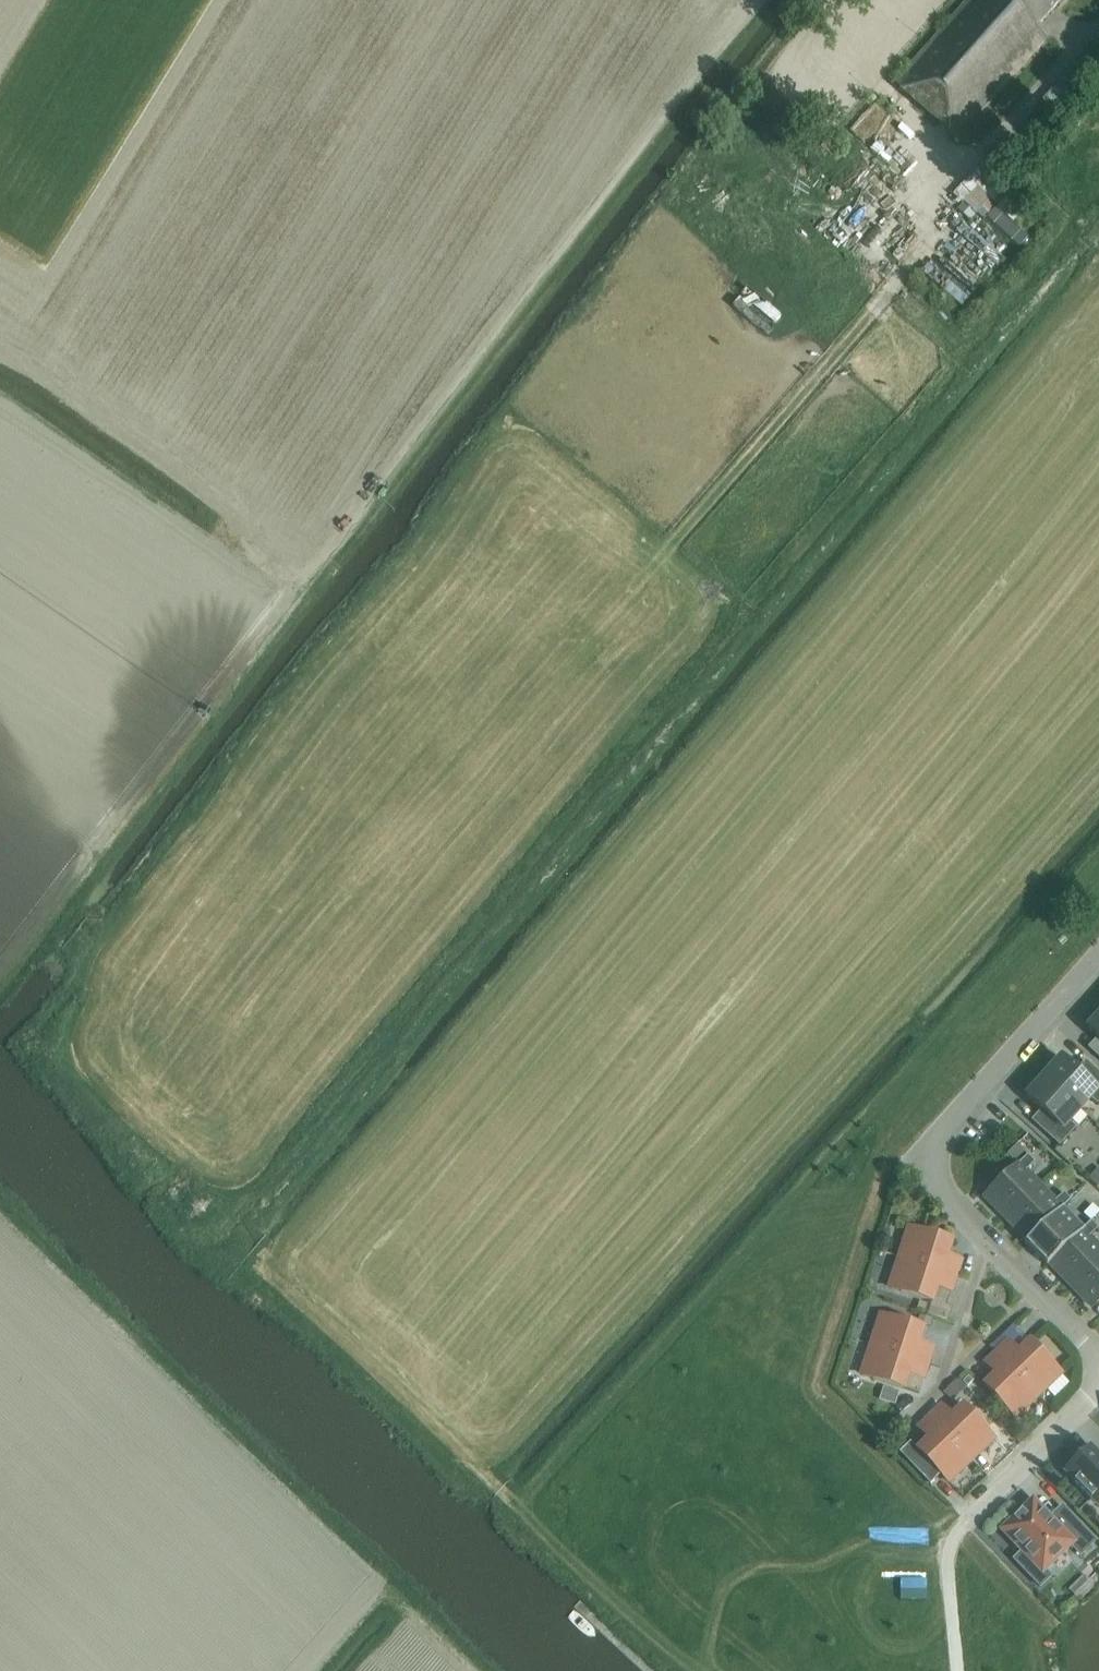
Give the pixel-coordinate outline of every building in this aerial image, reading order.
[(895,83),(958,138),(1048,36),(1037,27),(1061,0),(968,0),(895,83)] [(981,186),(967,200),(1017,247),(1030,233),(981,186)] [(1088,1030),(1098,1039),(1098,1018),(1088,1030)] [(1097,1105),(1098,1103),(1098,1073),(1092,1067),(1083,1078),(1062,1059),(1045,1079),(1079,1110),(1090,1098),(1097,1105)] [(1038,1128),(1059,1147),(1076,1128),(1069,1121),(1079,1110),(1045,1079),(1027,1098),(1048,1117),(1038,1128)] [(1018,1144),(1007,1154),(1015,1162),(1026,1152),(1018,1144)] [(1005,1218),(1038,1186),(1025,1172),(1034,1163),(1027,1155),(985,1197),(1005,1218)] [(1088,1179),(1096,1187),(1098,1183),(1098,1168),(1088,1179)] [(1028,1242),(1064,1207),(1071,1201),(1063,1193),(1054,1202),(1038,1186),(1005,1218),(1027,1241),(1028,1242)] [(1027,1241),(1024,1243),(1046,1266),(1049,1263),(1048,1262),(1083,1228),(1064,1207),(1028,1242),(1027,1241)] [(1083,1228),(1048,1262),(1049,1263),(1071,1286),(1098,1260),(1098,1249),(1088,1238),(1098,1229),(1090,1221),(1083,1228)] [(946,1257),(951,1242),(909,1228),(899,1258),(956,1277),(961,1262),(946,1257)] [(890,1288),(931,1302),(936,1287),(951,1292),(956,1277),(899,1258),(890,1288)] [(1071,1286),(1092,1308),(1098,1301),(1098,1260),(1071,1286)] [(918,1344),(923,1329),(881,1316),(871,1345),(928,1364),(932,1349),(918,1344)] [(1060,1374),(1030,1342),(1019,1353),(1008,1342),(997,1353),(1038,1396),(1060,1374)] [(862,1375),(903,1389),(908,1374),(923,1379),(928,1364),(871,1345),(862,1375)] [(996,1375),(985,1386),(1015,1417),(1038,1396),(997,1353),(986,1364),(996,1375)] [(969,1376),(963,1382),(968,1387),(974,1381),(969,1376)] [(958,1379),(944,1392),(953,1401),(967,1388),(958,1379)] [(895,1405),(899,1392),(883,1387),(879,1400),(895,1405)] [(994,1439),(963,1407),(952,1418),(941,1407),(930,1418),(971,1460),(994,1439)] [(919,1429),(929,1440),(918,1451),(910,1442),(899,1453),(930,1484),(934,1481),(937,1484),(944,1477),(949,1482),(971,1460),(930,1418),(919,1429)] [(1066,1470),(1075,1480),(1073,1481),(1090,1499),(1092,1497),(1098,1505),(1098,1504),(1098,1458),(1089,1448),(1066,1470)] [(1095,1541),(1069,1514),(1056,1527),(1033,1503),(1005,1530),(1024,1550),(1014,1560),(1040,1587),(1051,1576),(1043,1568),(1069,1543),(1081,1555),(1095,1541)]
